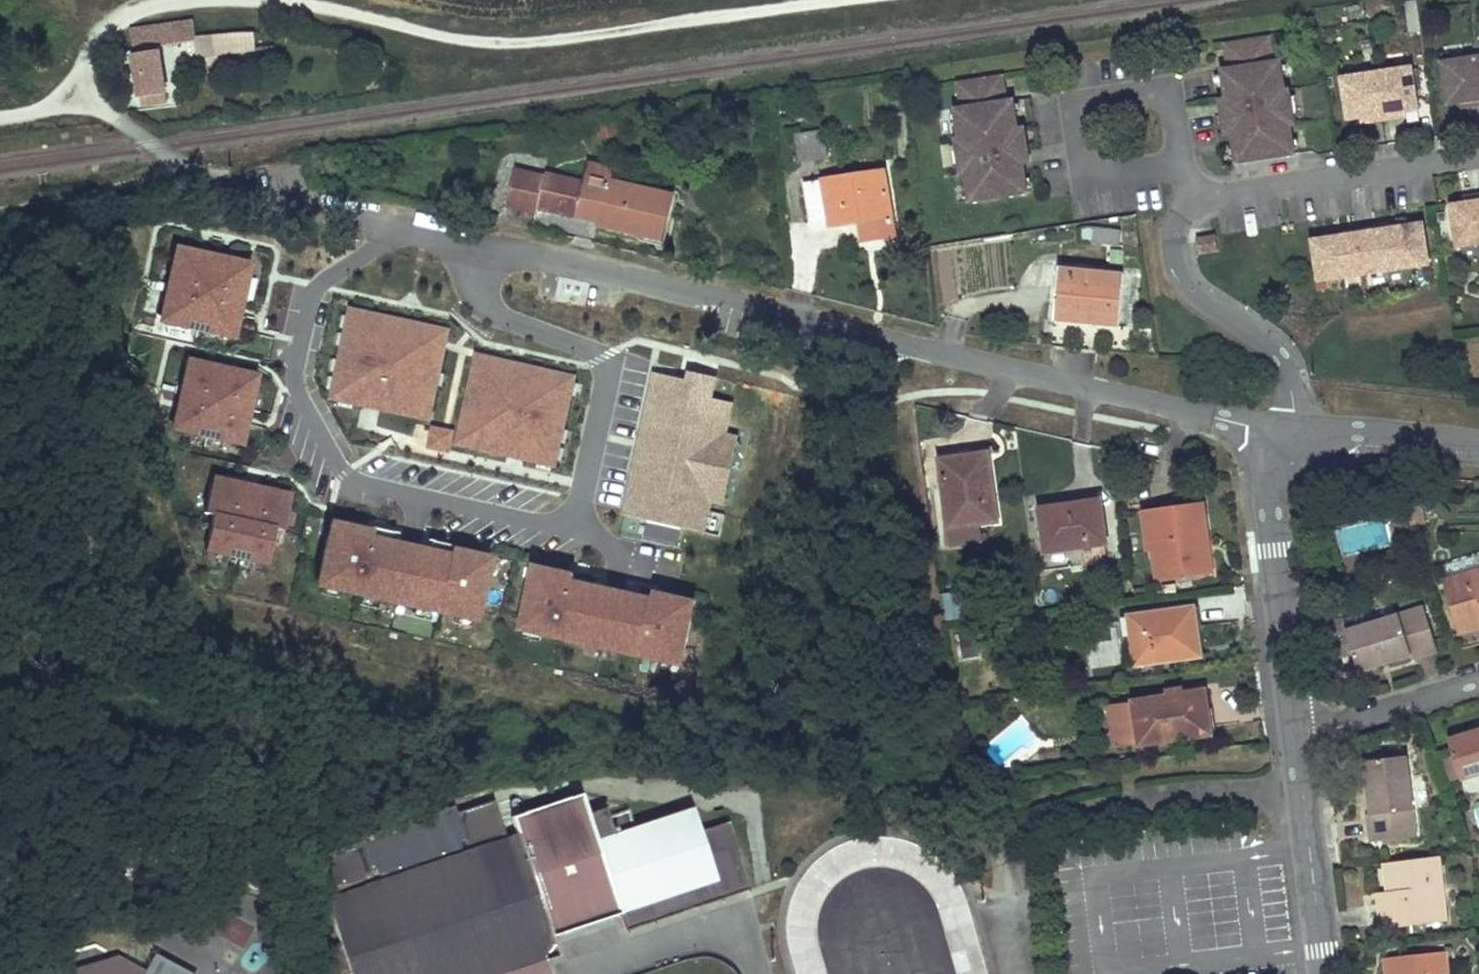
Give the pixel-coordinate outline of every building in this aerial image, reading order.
[(158,48),(192,43),(190,33),(189,22),(130,31),(133,52),(158,48)] [(190,33),(192,43),(196,43),(198,58),(254,50),(251,29),(190,33)] [(339,38),(335,54),(346,57),(350,42),(339,38)] [(1272,41),(1226,47),(1230,71),(1227,72),(1230,101),(1232,113),(1223,114),(1226,139),(1236,138),(1240,164),(1297,157),(1293,130),(1298,130),(1294,91),(1288,92),(1284,64),(1275,65),(1272,41)] [(158,48),(133,52),(141,106),(166,103),(158,48)] [(1474,112),(1478,111),(1478,59),(1444,64),(1451,109),(1457,108),(1463,107),(1473,105),(1474,112)] [(1379,74),(1387,125),(1398,123),(1397,117),(1408,115),(1416,114),(1423,113),(1416,69),(1379,74)] [(1374,120),(1375,127),(1381,126),(1387,125),(1379,74),(1346,79),(1353,123),(1364,121),(1374,120)] [(962,85),(966,109),(1011,103),(1007,79),(962,85)] [(1230,101),(1221,102),(1223,114),(1232,113),(1230,101)] [(1011,103),(966,109),(958,110),(962,138),(959,139),(964,174),(967,174),(971,201),(1031,193),(1027,165),(1025,151),(1031,150),(1028,129),(1022,130),(1018,102),(1011,103)] [(1463,107),(1464,113),(1474,112),(1473,105),(1463,107)] [(1398,123),(1409,122),(1408,115),(1397,117),(1398,123)] [(1364,121),(1365,129),(1375,127),(1374,120),(1364,121)] [(823,131),(796,135),(800,161),(827,157),(823,131)] [(509,207),(538,213),(546,175),(550,160),(522,153),(509,207)] [(587,184),(579,218),(600,223),(599,227),(665,242),(675,197),(612,183),(615,171),(591,166),(587,184)] [(884,171),(802,182),(809,223),(821,221),(829,220),(866,214),(872,246),(895,242),(884,171)] [(587,184),(546,175),(538,213),(578,222),(579,218),(587,184)] [(1476,199),(1477,208),(1467,210),(1454,212),(1460,252),(1478,249),(1478,199),(1476,199)] [(1477,208),(1476,199),(1471,200),(1465,201),(1467,210),(1477,208)] [(866,214),(829,220),(831,228),(858,224),(862,246),(872,246),(866,214)] [(1121,230),(1093,226),(1092,244),(1119,247),(1121,230)] [(1358,236),(1315,242),(1322,286),(1432,269),(1426,226),(1358,236)] [(1212,239),(1192,242),(1195,260),(1215,257),(1212,239)] [(173,249),(172,254),(208,262),(210,256),(173,249)] [(244,264),(210,256),(209,258),(208,262),(172,254),(165,288),(169,288),(161,325),(196,332),(197,328),(233,336),(240,301),(236,300),(244,264)] [(248,264),(244,264),(236,300),(240,301),(248,264)] [(1118,326),(1123,273),(1059,267),(1055,314),(1085,317),(1084,323),(1098,324),(1118,326)] [(169,288),(165,288),(157,324),(161,325),(169,288)] [(348,310),(329,399),(360,406),(362,394),(379,398),(378,401),(429,412),(443,349),(393,338),(397,320),(348,310)] [(446,331),(397,320),(393,338),(443,349),(446,331)] [(197,328),(196,332),(232,340),(233,336),(197,328)] [(475,355),(471,373),(520,384),(524,367),(475,355)] [(181,395),(189,361),(185,360),(178,394),(181,395)] [(178,394),(170,426),(206,434),(205,438),(236,445),(244,411),(247,412),(255,380),(221,372),(222,368),(189,361),(181,395),(178,394)] [(525,448),(522,460),(553,467),(573,377),(524,367),(520,384),(471,373),(457,436),(508,447),(508,444),(525,448)] [(256,376),(222,368),(221,372),(255,380),(256,376)] [(638,455),(624,516),(719,538),(724,516),(708,513),(711,499),(725,439),(733,405),(712,400),(717,379),(692,373),(690,382),(659,375),(641,455),(638,455)] [(360,406),(427,420),(429,412),(378,401),(379,398),(362,394),(360,406)] [(244,411),(236,445),(240,446),(247,412),(244,411)] [(206,434),(170,426),(169,430),(205,438),(206,434)] [(450,433),(432,430),(428,448),(446,451),(450,433)] [(508,447),(457,436),(455,445),(522,460),(525,448),(508,444),(508,447)] [(725,503),(739,442),(725,439),(711,499),(725,503)] [(939,459),(948,526),(996,520),(987,461),(961,465),(959,456),(950,458),(939,459)] [(203,515),(211,516),(204,551),(266,565),(273,530),(281,532),(289,496),(258,489),(251,518),(239,515),(245,486),(211,478),(203,515)] [(258,489),(245,486),(239,515),(251,518),(258,489)] [(1073,503),(1038,508),(1045,553),(1108,545),(1101,499),(1073,503)] [(1151,548),(1156,581),(1209,574),(1205,551),(1200,551),(1198,542),(1203,541),(1207,541),(1202,502),(1175,505),(1154,508),(1159,548),(1151,548)] [(1419,506),(1407,509),(1413,528),(1425,525),(1419,506)] [(1146,509),(1151,548),(1159,548),(1154,508),(1146,509)] [(316,584),(321,585),(339,589),(355,593),(355,595),(360,597),(378,600),(413,608),(431,612),(436,613),(437,611),(453,615),(471,618),(476,620),(489,558),(449,549),(448,555),(426,551),(390,543),(369,538),(370,532),(330,523),(316,584)] [(656,524),(652,537),(677,543),(680,530),(656,524)] [(369,538),(390,543),(392,533),(371,528),(370,532),(369,538)] [(448,555),(449,549),(450,546),(429,541),(426,551),(448,555)] [(533,566),(520,627),(524,629),(541,632),(559,636),(558,639),(639,657),(640,654),(657,658),(674,662),(679,663),(692,601),(652,592),(651,599),(630,594),(593,586),(572,581),(574,575),(533,566)] [(1443,581),(1459,632),(1478,627),(1478,570),(1443,581)] [(574,575),(572,581),(593,586),(595,576),(574,571),(574,575)] [(632,584),(630,594),(651,599),(652,592),(653,589),(632,584)] [(339,589),(321,585),(319,595),(336,599),(339,589)] [(378,600),(360,597),(358,606),(376,610),(378,600)] [(1197,607),(1129,617),(1136,667),(1178,661),(1176,648),(1201,645),(1199,627),(1197,607)] [(1424,607),(1347,632),(1343,620),(1328,625),(1339,658),(1353,654),(1359,671),(1394,661),(1410,656),(1412,659),(1437,650),(1424,607)] [(431,612),(413,608),(411,618),(429,622),(431,612)] [(471,618),(453,615),(451,624),(469,628),(471,618)] [(539,642),(541,632),(524,629),(522,638),(539,642)] [(672,671),(674,662),(657,658),(655,668),(672,671)] [(1136,747),(1214,735),(1211,711),(1208,690),(1130,701),(1130,703),(1106,706),(1112,749),(1136,745),(1136,747)] [(1448,740),(1461,780),(1478,774),(1478,730),(1448,740)] [(1416,836),(1405,756),(1365,761),(1368,791),(1371,814),(1368,815),(1371,842),(1416,836)] [(365,844),(325,857),(338,893),(323,897),(339,945),(325,950),(333,973),(547,973),(543,961),(556,956),(550,936),(574,928),(571,919),(587,913),(591,923),(620,913),(625,930),(683,910),(682,906),(691,903),(692,908),(750,888),(728,822),(699,831),(691,808),(632,828),(626,812),(608,818),(604,808),(586,814),(579,794),(510,816),(516,834),(508,836),(496,800),(459,812),(470,849),(376,880),(365,844)] [(1446,921),(1439,856),(1384,863),(1388,891),(1377,893),(1380,916),(1381,929),(1446,921)] [(571,919),(574,928),(591,923),(587,913),(571,919)] [(239,948),(258,932),(249,921),(230,937),(239,948)] [(1385,958),(1387,973),(1444,973),(1449,973),(1446,951),(1385,958)] [(144,972),(117,957),(61,973),(60,973),(142,973),(144,972)] [(247,973),(283,973),(281,965),(247,973)]
